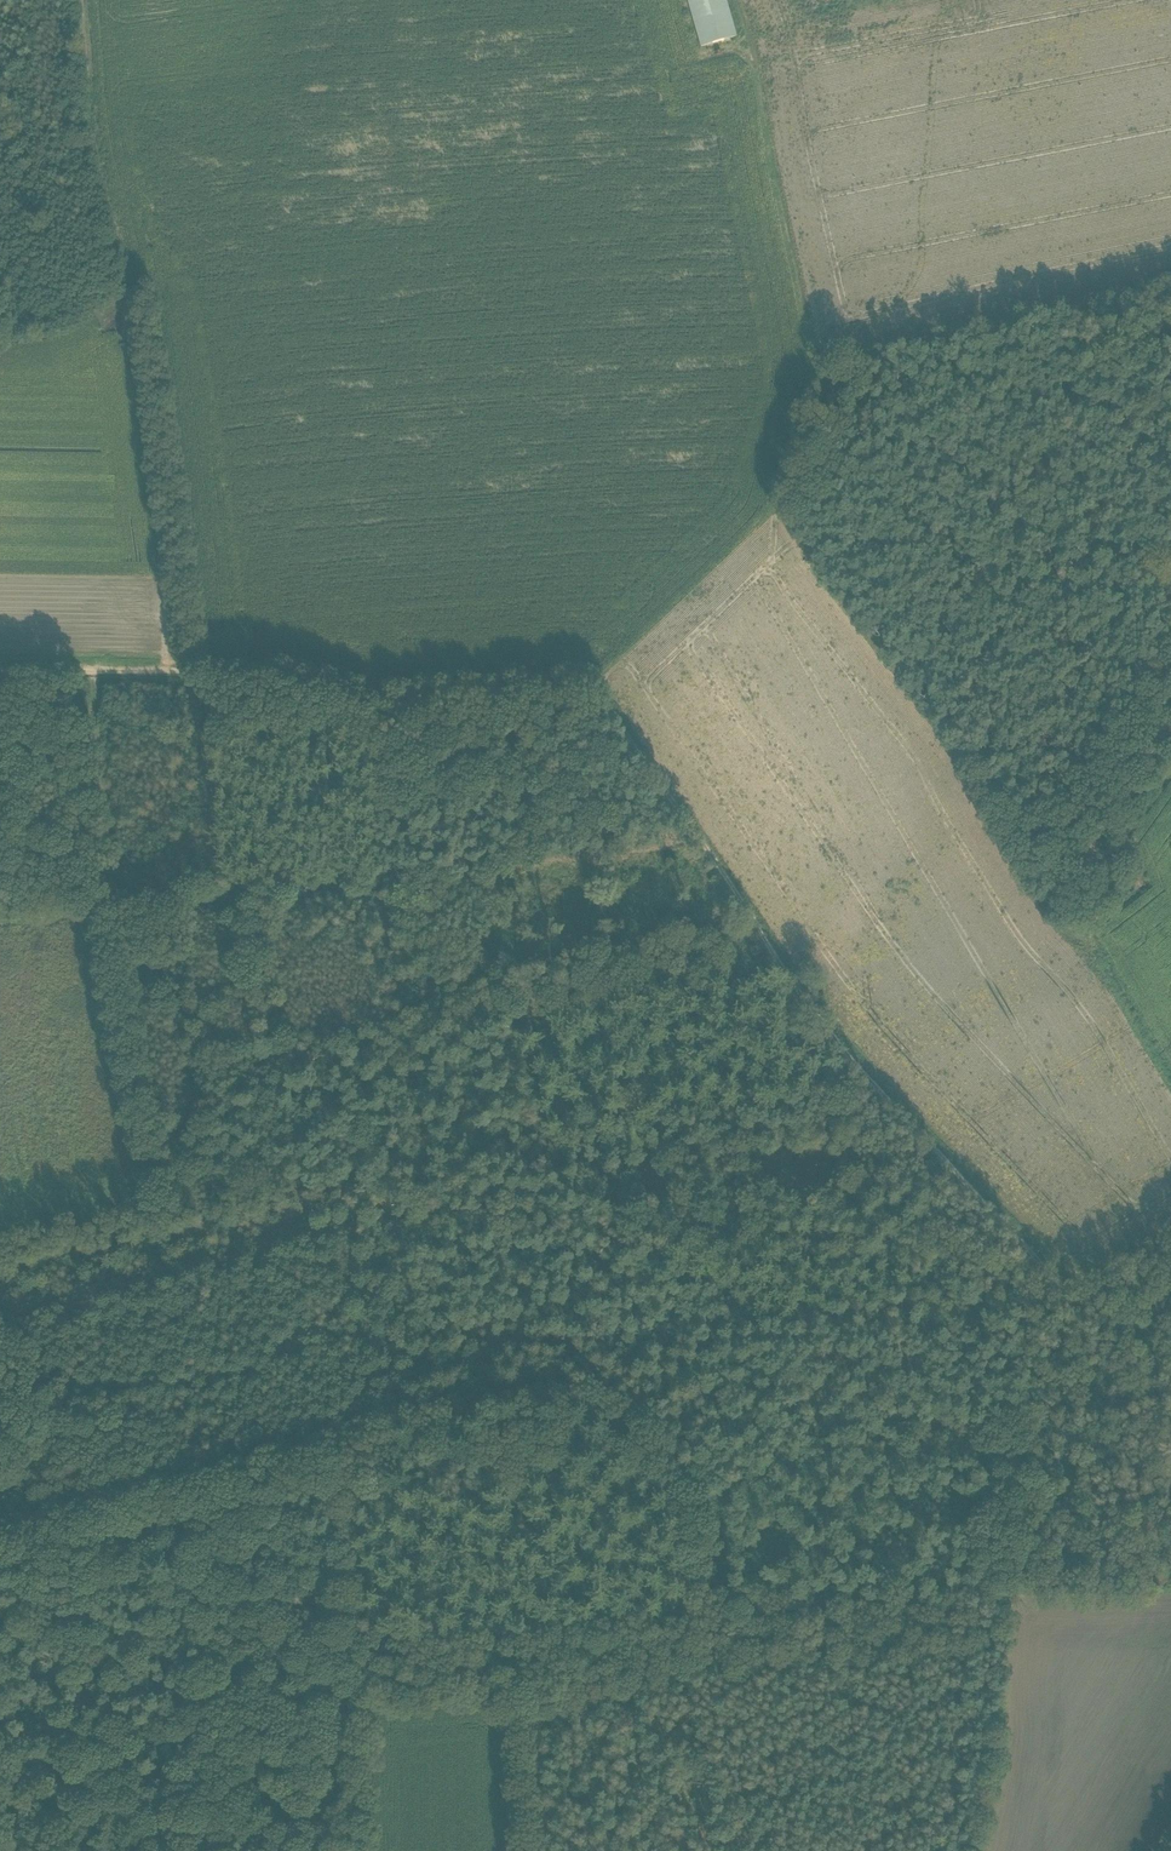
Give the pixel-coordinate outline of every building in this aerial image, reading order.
[(701,46),(736,36),(726,0),(688,0),(701,46)] [(815,1165),(806,1153),(794,1162),(808,1179),(819,1170),(817,1167),(818,1167),(816,1165),(815,1165)] [(666,1171),(656,1160),(645,1169),(660,1186),(671,1176),(668,1173),(669,1173),(667,1171),(666,1171)]
